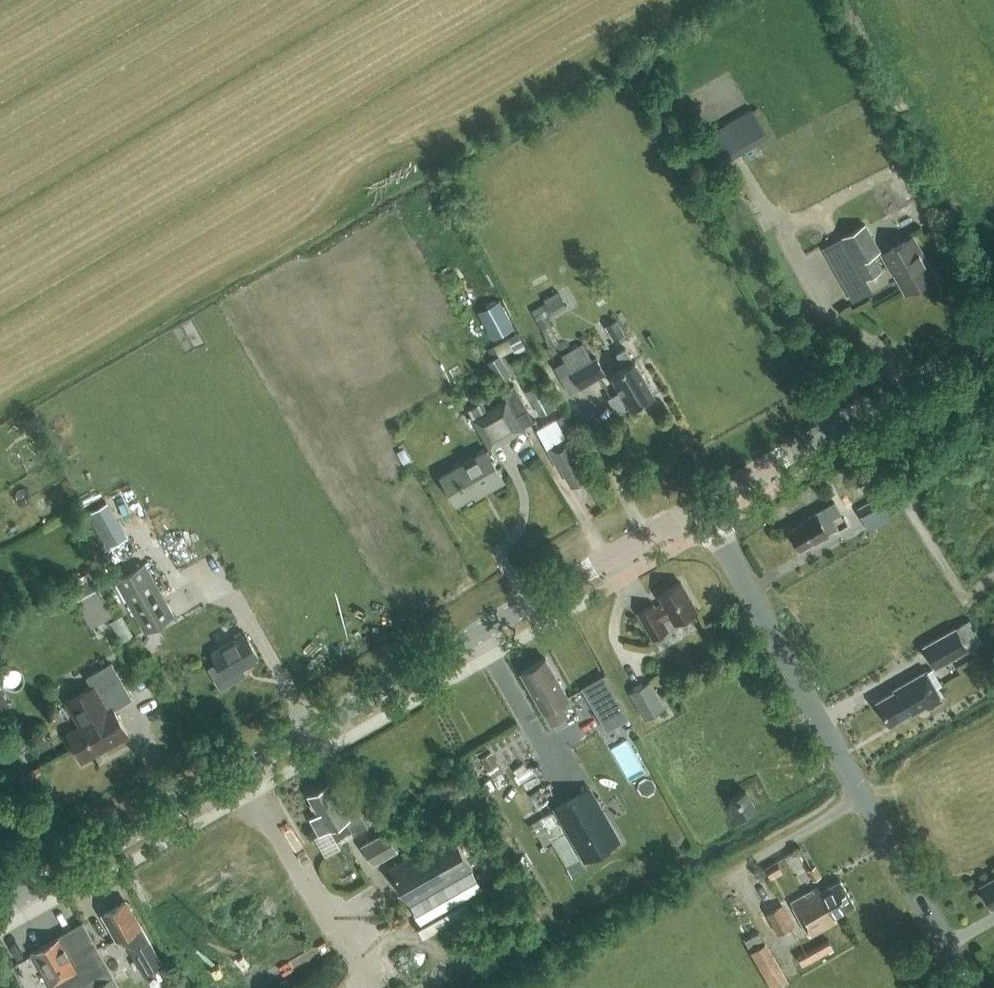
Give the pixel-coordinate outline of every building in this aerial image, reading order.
[(751,108),(705,135),(722,164),(742,152),(768,137),(751,108)] [(866,223),(822,247),(846,289),(848,288),(854,300),(868,292),(861,280),(882,269),(873,254),(880,250),(866,223)] [(905,292),(935,274),(913,236),(883,253),(905,292)] [(539,318),(567,304),(560,290),(532,303),(539,318)] [(500,299),(478,310),(492,338),(514,327),(500,299)] [(615,319),(605,325),(611,334),(621,328),(615,319)] [(518,332),(508,337),(514,349),(525,344),(518,332)] [(605,373),(595,356),(591,358),(582,342),(561,354),(564,359),(550,367),(566,394),(580,387),(580,388),(605,373)] [(612,373),(621,390),(611,396),(620,411),(630,406),(631,407),(654,394),(635,360),(634,361),(626,347),(616,352),(624,366),(612,373)] [(488,362),(501,381),(512,374),(499,355),(488,362)] [(552,406),(538,382),(525,389),(539,414),(552,406)] [(506,400),(522,427),(534,420),(514,384),(501,391),(506,400)] [(523,429),(522,427),(506,400),(491,408),(486,400),(469,410),(490,448),(523,429)] [(36,413),(24,419),(32,434),(43,428),(36,413)] [(571,483),(587,474),(555,419),(537,429),(546,445),(557,466),(560,464),(571,483)] [(486,490),(504,480),(486,449),(441,475),(456,502),(484,486),(486,490)] [(891,522),(878,497),(856,508),(870,533),(891,522)] [(840,512),(834,502),(808,516),(809,518),(802,522),(803,523),(790,530),(799,547),(812,540),(814,542),(829,534),(827,531),(836,526),(831,517),(840,512)] [(89,515),(108,549),(128,538),(108,504),(89,515)] [(173,615),(144,563),(115,579),(145,631),(173,615)] [(104,594),(94,575),(70,588),(80,607),(104,594)] [(658,593),(664,603),(661,605),(659,603),(656,605),(651,596),(636,605),(655,638),(669,629),(664,621),(664,620),(671,616),(674,622),(696,610),(680,581),(658,593)] [(112,618),(123,637),(133,632),(122,612),(112,618)] [(967,648),(981,640),(970,621),(924,646),(936,667),(968,650),(967,648)] [(242,667),(259,658),(245,632),(212,651),(218,662),(210,667),(221,686),(245,672),(242,667)] [(559,702),(568,697),(545,657),(521,671),(551,723),(567,714),(559,702)] [(78,721),(81,726),(67,735),(82,759),(102,747),(103,749),(128,734),(112,708),(129,697),(108,663),(84,678),(90,687),(65,703),(77,721),(78,721)] [(943,700),(938,691),(927,671),(894,689),(895,691),(877,701),(889,723),(903,716),(904,717),(926,705),(928,708),(943,700)] [(664,707),(650,680),(629,691),(643,718),(664,707)] [(608,731),(629,719),(612,689),(591,702),(608,731)] [(9,708),(0,692),(0,712),(9,708)] [(496,761),(489,749),(480,755),(487,767),(496,761)] [(311,818),(320,833),(328,829),(334,839),(352,829),(354,833),(368,825),(357,805),(346,811),(329,782),(308,795),(319,813),(311,818)] [(554,808),(584,860),(619,840),(589,788),(554,808)] [(738,816),(755,807),(745,790),(729,799),(738,816)] [(526,792),(515,798),(525,815),(535,809),(526,792)] [(374,862),(397,848),(387,830),(363,844),(374,862)] [(453,831),(391,867),(411,903),(474,867),(453,831)] [(783,870),(778,861),(766,868),(771,877),(783,870)] [(807,871),(813,881),(821,876),(816,866),(807,871)] [(993,877),(993,878),(981,885),(992,906),(993,905),(993,877)] [(835,916),(855,905),(840,878),(820,890),(817,885),(791,901),(810,936),(837,920),(835,916)] [(112,926),(110,927),(117,939),(124,935),(145,973),(163,963),(135,915),(133,916),(124,900),(104,911),(112,926)] [(793,922),(788,912),(785,913),(780,905),(766,913),(778,933),(791,925),(790,924),(793,922)] [(113,975),(84,923),(35,951),(42,963),(40,965),(51,985),(52,985),(54,987),(119,987),(113,975)] [(766,940),(764,941),(759,931),(744,939),(772,987),(773,987),(788,979),(766,940)] [(802,964),(833,947),(828,938),(797,955),(802,964)] [(110,939),(97,947),(113,975),(126,967),(110,939)]
